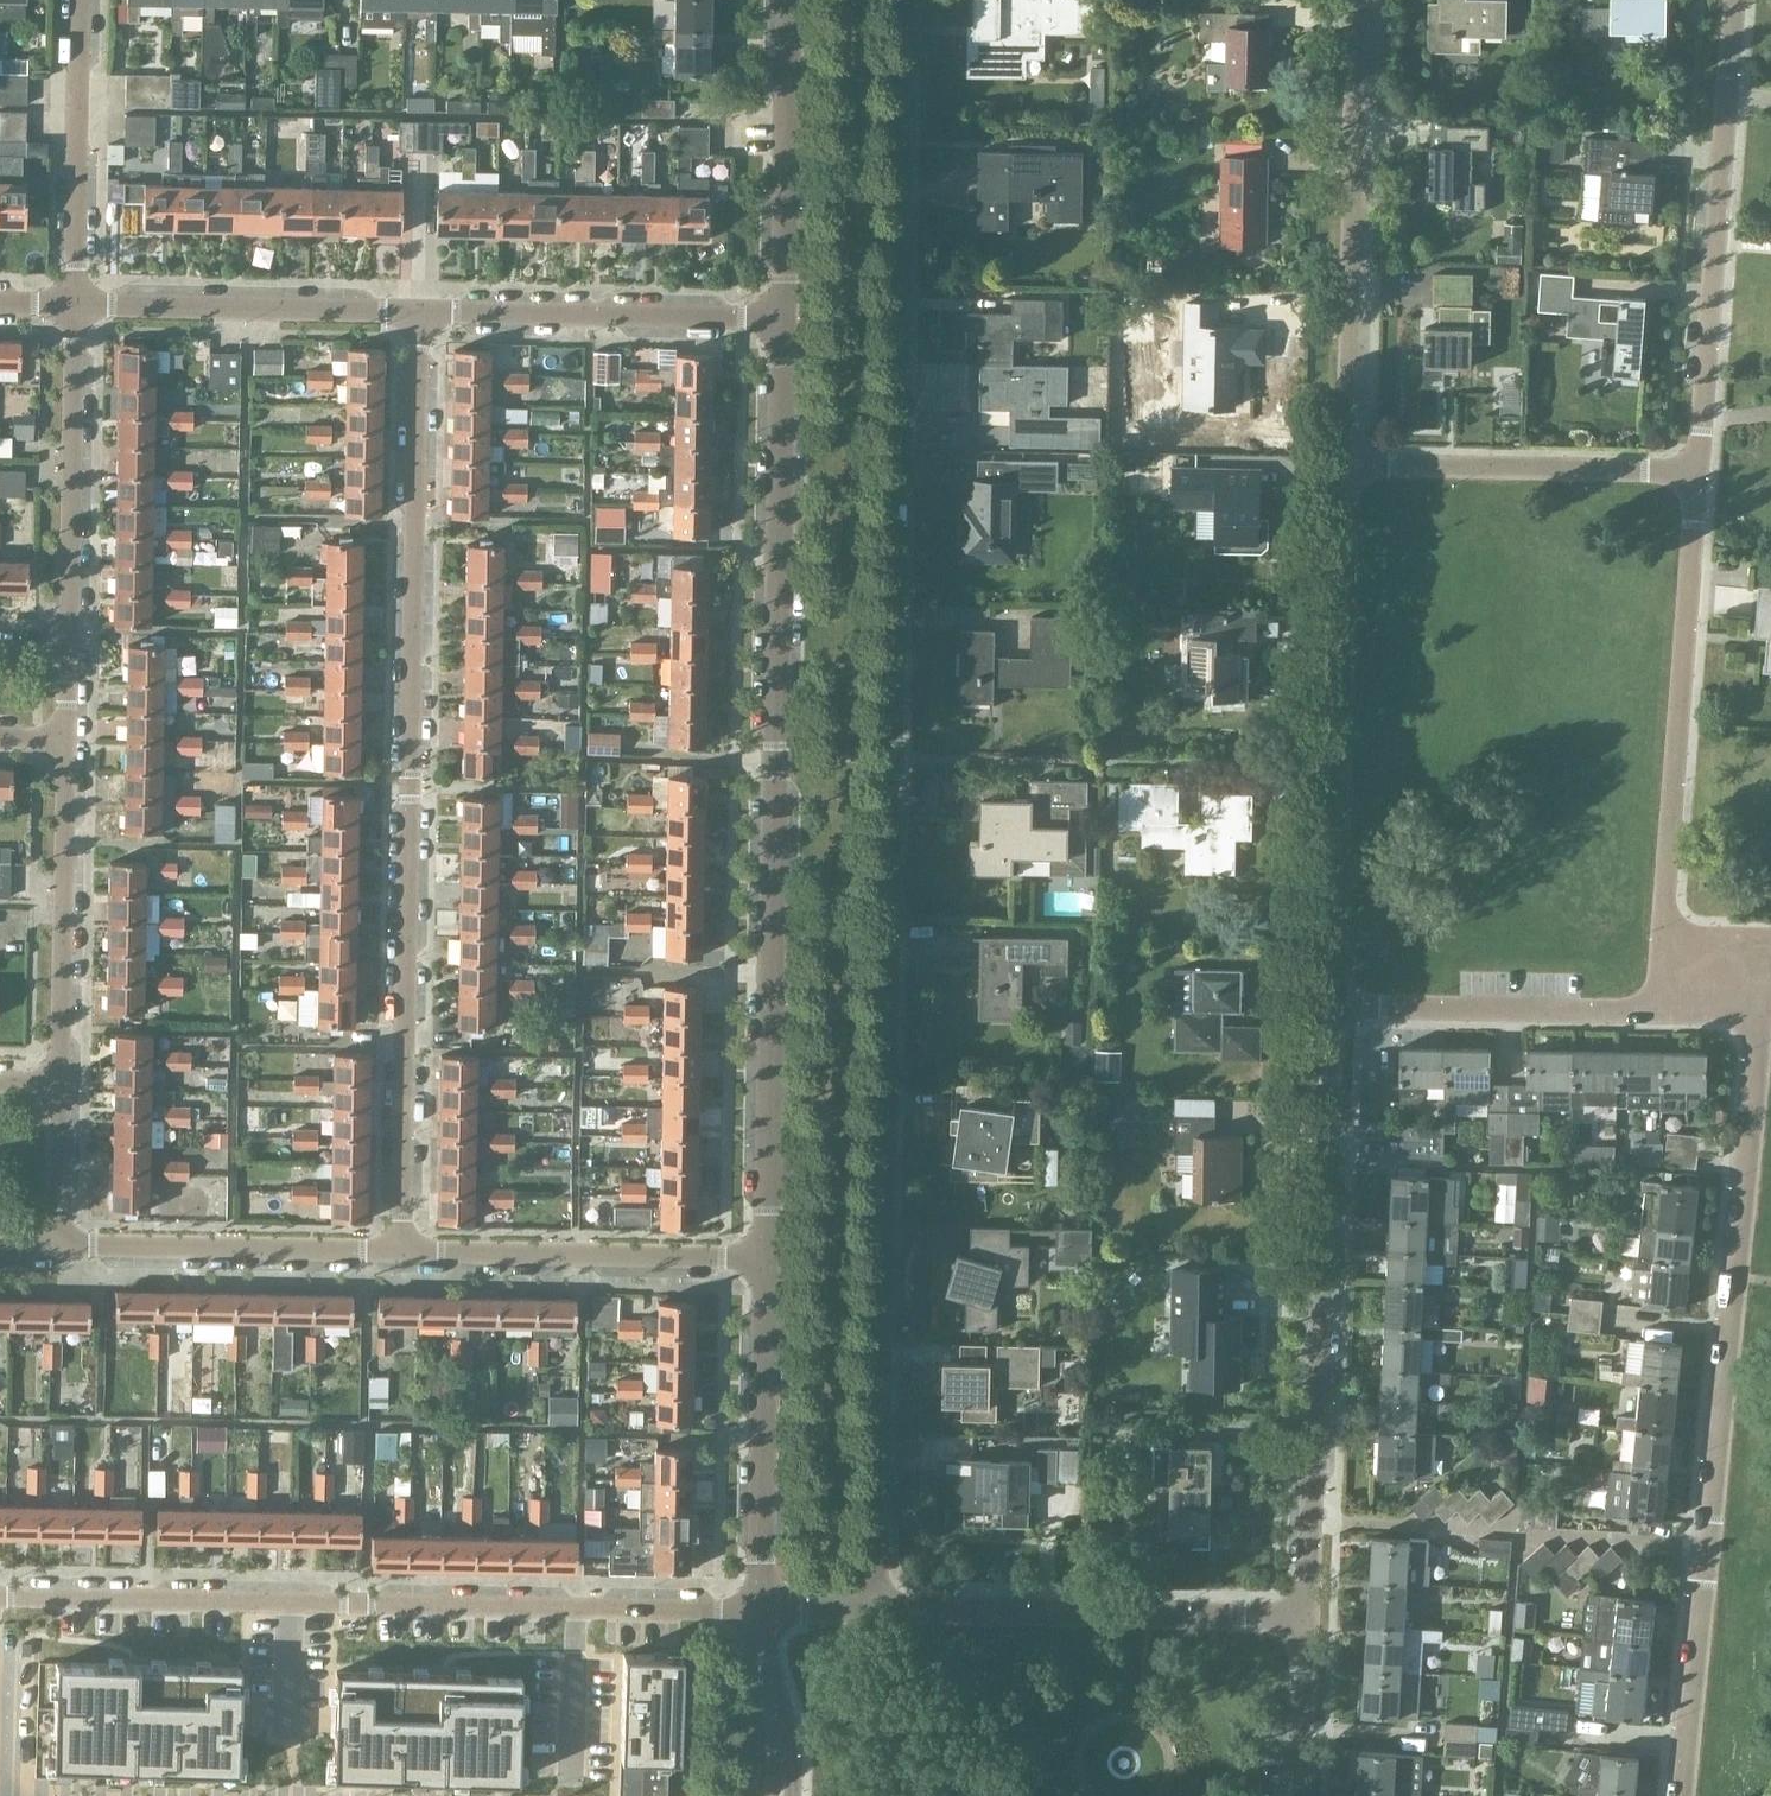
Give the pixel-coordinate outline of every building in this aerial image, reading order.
[(25,0),(0,0),(0,18),(24,18),(25,0)] [(172,0),(127,0),(127,3),(127,22),(139,23),(139,3),(171,4),(172,4),(172,0)] [(172,4),(171,4),(170,35),(181,35),(181,11),(181,4),(201,4),(202,4),(203,0),(172,0),(172,4)] [(247,0),(203,0),(202,4),(201,4),(200,60),(227,52),(219,23),(213,23),(214,5),(245,5),(247,5),(247,0)] [(247,5),(245,5),(245,14),(245,36),(256,36),(256,15),(258,15),(258,5),(276,6),(277,6),(277,0),(247,0),(247,5)] [(277,6),(276,6),(276,25),(288,26),(288,18),(321,18),(322,0),(277,0),(277,6)] [(405,17),(405,0),(360,0),(359,7),(360,7),(360,26),(405,27),(405,17)] [(435,0),(405,0),(405,17),(425,17),(425,40),(435,40),(436,17),(435,8),(435,0)] [(480,0),(435,0),(435,8),(436,17),(436,8),(468,9),(467,29),(479,29),(479,9),(480,0)] [(510,0),(480,0),(479,9),(498,9),(498,19),(500,19),(500,41),(510,41),(510,19),(509,19),(510,10),(510,0)] [(554,0),(510,0),(510,10),(509,19),(510,19),(510,34),(540,35),(540,54),(552,54),(553,54),(554,17),(554,0)] [(710,31),(710,0),(674,0),(673,30),(710,31)] [(1040,27),(1078,28),(1078,0),(974,0),(974,27),(975,27),(974,36),(972,36),(972,71),(1021,72),(1021,44),(1040,44),(1040,27)] [(1439,11),(1430,11),(1429,67),(1431,67),(1431,49),(1454,49),(1454,40),(1457,41),(1457,34),(1506,35),(1507,0),(1440,0),(1439,11)] [(1666,0),(1610,0),(1610,7),(1583,7),(1582,7),(1581,37),(1611,38),(1611,30),(1625,31),(1625,38),(1626,38),(1626,37),(1664,38),(1664,57),(1665,57),(1666,0)] [(1267,84),(1268,28),(1254,28),(1255,13),(1214,12),(1199,11),(1198,40),(1228,40),(1228,62),(1208,61),(1207,88),(1228,89),(1228,83),(1267,84)] [(710,31),(673,30),(653,29),(653,41),(673,41),(672,75),(709,76),(710,31)] [(340,86),(340,54),(324,54),(324,68),(315,67),(314,106),(338,106),(339,86),(340,86)] [(356,55),(355,55),(340,54),(340,86),(355,86),(356,55)] [(27,75),(27,74),(0,73),(0,88),(27,89),(27,75)] [(125,74),(125,90),(157,91),(156,107),(168,107),(169,74),(157,74),(157,75),(125,74)] [(27,89),(0,88),(0,103),(27,104),(27,89)] [(125,90),(125,106),(156,107),(157,91),(125,90)] [(251,96),(250,107),(273,108),(273,97),(251,96)] [(673,116),(674,100),(674,99),(642,98),(641,116),(673,116)] [(478,100),(445,99),(445,111),(478,112),(478,100)] [(26,111),(0,111),(0,126),(26,126),(26,111)] [(154,116),(124,115),(124,130),(154,130),(154,116)] [(413,151),(413,121),(399,121),(399,151),(413,151)] [(427,151),(428,122),(413,121),(413,151),(427,151)] [(441,152),(442,122),(428,122),(427,151),(441,152)] [(26,126),(0,126),(0,140),(9,140),(25,141),(26,126)] [(677,141),(708,142),(708,126),(677,126),(677,141)] [(154,130),(124,130),(124,145),(154,145),(154,130)] [(1485,148),(1485,131),(1447,130),(1447,146),(1427,146),(1426,188),(1427,188),(1427,198),(1484,199),(1484,182),(1471,182),(1472,148),(1485,148)] [(305,160),(322,160),(323,133),(306,133),(305,160)] [(1654,141),(1645,141),(1586,136),(1583,173),(1601,174),(1598,219),(1589,219),(1589,220),(1631,223),(1632,209),(1652,210),(1655,173),(1642,172),(1643,157),(1653,158),(1654,141)] [(9,140),(0,140),(0,156),(8,156),(9,140)] [(168,158),(181,158),(181,142),(168,141),(168,158)] [(708,156),(708,142),(677,141),(677,154),(690,156),(708,156)] [(228,158),(241,159),(241,143),(228,142),(228,158)] [(1008,229),(1009,198),(1047,199),(1047,220),(1082,220),(1083,151),(1050,151),(1050,144),(1022,144),(1022,150),(978,150),(977,228),(1008,229)] [(365,161),(378,162),(378,146),(366,146),(365,161)] [(461,163),(475,164),(475,148),(462,147),(461,163)] [(521,165),(534,165),(534,149),(522,149),(521,165)] [(581,166),(594,166),(594,150),(581,150),(581,166)] [(641,167),(654,167),(654,151),(641,151),(641,167)] [(1266,158),(1275,153),(1274,152),(1266,157),(1260,157),(1224,156),(1223,225),(1225,225),(1224,242),(1222,242),(1214,247),(1215,249),(1222,244),(1224,244),(1265,245),(1265,218),(1263,218),(1264,173),(1260,173),(1260,158),(1266,158)] [(690,179),(690,156),(677,154),(676,195),(676,239),(706,240),(707,179),(690,179)] [(8,182),(8,156),(0,156),(0,226),(25,226),(26,182),(8,182)] [(181,173),(181,158),(168,158),(168,173),(162,173),(162,185),(145,185),(145,182),(123,182),(123,201),(143,202),(142,228),(173,229),(174,185),(175,173),(181,173)] [(221,173),(220,186),(204,186),(203,230),(233,230),(234,175),(240,175),(240,174),(241,159),(228,158),(227,173),(221,173)] [(322,161),(322,160),(305,160),(305,176),(312,176),(318,176),(318,161),(322,161)] [(378,177),(378,162),(365,161),(365,177),(358,177),(358,189),(341,189),(341,232),(370,233),(371,177),(378,177)] [(475,164),(461,163),(461,179),(474,179),(475,164)] [(534,180),(534,165),(521,165),(521,180),(534,180)] [(594,166),(581,166),(574,165),(573,193),(557,193),(556,237),(586,237),(587,193),(588,181),(594,181),(594,166)] [(659,183),(654,183),(654,167),(641,167),(641,182),(646,183),(648,183),(646,238),(676,239),(676,195),(659,195),(659,183)] [(203,230),(204,186),(187,186),(187,173),(181,173),(175,173),(174,185),(173,229),(203,230)] [(264,187),(245,187),(246,174),(240,174),(240,175),(234,175),(233,230),(280,231),(281,208),(263,207),(264,187)] [(310,232),(341,232),(341,189),(324,188),(325,176),(318,176),(312,176),(311,188),(310,232)] [(382,177),(378,177),(371,177),(370,233),(401,234),(401,190),(382,190),(382,177)] [(527,192),(526,236),(556,237),(557,193),(556,193),(556,179),(534,179),(534,180),(527,180),(527,192)] [(600,182),(594,181),(588,181),(587,193),(586,237),(616,238),(617,194),(599,194),(600,182)] [(646,238),(648,183),(646,183),(646,195),(617,194),(616,238),(646,238)] [(310,232),(311,188),(264,187),(263,207),(281,208),(280,231),(310,232)] [(467,235),(468,191),(438,190),(437,234),(467,235)] [(497,235),(498,191),(468,191),(467,235),(497,235)] [(526,236),(527,192),(498,191),(497,235),(526,236)] [(1646,350),(1649,308),(1648,307),(1648,310),(1644,310),(1645,298),(1619,295),(1618,299),(1570,295),(1572,274),(1541,271),(1538,309),(1565,312),(1563,334),(1600,337),(1599,345),(1598,345),(1598,352),(1599,353),(1597,373),(1619,374),(1618,379),(1638,381),(1638,376),(1639,376),(1641,347),(1645,347),(1644,350),(1646,350)] [(1473,273),(1433,272),(1432,306),(1438,306),(1438,326),(1425,326),(1424,365),(1471,366),(1473,273)] [(1063,298),(1047,298),(1013,297),(1012,312),(968,311),(968,345),(981,345),(981,364),(1013,365),(1013,364),(1013,338),(1063,339),(1063,298)] [(1235,352),(1263,352),(1263,329),(1245,329),(1245,327),(1215,326),(1216,302),(1186,301),(1184,405),(1234,406),(1235,352)] [(19,340),(0,340),(0,366),(19,366),(19,340)] [(142,349),(142,343),(118,342),(117,386),(153,386),(153,369),(166,370),(166,349),(142,349)] [(282,349),(253,348),(253,373),(282,373),(282,349)] [(382,377),(383,348),(347,348),(330,348),(329,360),(347,361),(346,376),(382,377)] [(489,350),(453,349),(453,378),(488,379),(488,377),(489,364),(504,364),(504,350),(489,350)] [(593,351),(592,381),(619,382),(620,352),(593,351)] [(239,352),(209,352),(208,352),(207,388),(239,389),(239,352)] [(660,384),(675,384),(710,384),(711,354),(675,353),(675,367),(660,367),(660,372),(648,371),(648,388),(660,388),(660,384)] [(1050,418),(1050,403),(1068,403),(1068,365),(1013,364),(1013,365),(981,364),(980,401),(980,407),(1029,408),(1028,418),(1050,418)] [(318,386),(319,370),(307,369),(306,386),(318,386)] [(319,370),(318,386),(331,386),(332,370),(319,370)] [(648,388),(648,371),(636,371),(635,388),(648,388)] [(453,378),(452,405),(488,406),(488,390),(503,390),(515,390),(515,373),(503,373),(503,378),(488,377),(488,379),(453,378)] [(515,373),(515,390),(528,391),(528,373),(515,373)] [(381,405),(382,377),(346,376),(346,404),(381,405)] [(710,414),(710,384),(675,384),(675,398),(674,414),(710,414)] [(152,416),(153,386),(117,386),(117,415),(152,416)] [(381,432),(381,405),(346,404),(345,432),(381,432)] [(501,406),(488,406),(452,405),(452,433),(487,434),(487,432),(488,421),(501,421),(501,406)] [(180,427),(180,411),(167,411),(167,416),(152,416),(117,415),(116,445),(152,446),(152,433),(167,433),(167,427),(180,427)] [(180,411),(180,427),(192,428),(192,411),(180,411)] [(1024,413),(980,412),(979,431),(1024,432),(1024,413)] [(709,445),(710,414),(674,414),(674,415),(674,444),(709,445)] [(318,441),(318,424),(306,424),(305,441),(318,441)] [(318,424),(318,441),(330,441),(330,425),(318,424)] [(452,433),(451,461),(487,462),(487,445),(502,445),(514,445),(514,428),(502,428),(502,433),(487,432),(487,434),(452,433)] [(514,428),(514,445),(527,445),(527,428),(514,428)] [(647,447),(647,431),(635,431),(634,447),(647,447)] [(647,431),(647,447),(659,448),(659,444),(660,431),(647,431)] [(380,460),(381,432),(345,432),(345,459),(380,460)] [(0,436),(0,457),(10,457),(11,436),(0,436)] [(708,474),(709,445),(674,444),(659,444),(659,448),(659,474),(663,474),(673,474),(708,474)] [(151,476),(152,446),(116,445),(116,475),(151,476)] [(380,487),(380,460),(345,459),(344,486),(380,487)] [(1014,541),(1015,482),(1057,483),(1057,482),(1053,482),(1053,462),(1057,462),(1057,461),(1006,460),(1006,480),(970,480),(970,514),(964,514),(964,556),(990,556),(991,545),(993,545),(993,541),(1014,541)] [(504,473),(504,462),(487,462),(451,461),(451,488),(486,488),(487,472),(504,473)] [(1259,517),(1260,484),(1226,483),(1227,467),(1172,466),(1171,506),(1196,507),(1196,537),(1215,537),(1215,550),(1262,551),(1268,545),(1268,517),(1259,517)] [(178,487),(179,470),(166,470),(166,487),(178,487)] [(179,470),(178,487),(191,487),(191,471),(179,470)] [(24,472),(0,472),(0,497),(23,498),(24,472)] [(708,474),(673,474),(663,474),(663,487),(659,487),(659,491),(646,490),(646,507),(658,507),(658,502),(673,503),(708,504),(708,474)] [(151,505),(151,476),(116,475),(115,504),(151,505)] [(317,496),(317,480),(305,479),(305,496),(317,496)] [(329,480),(317,480),(317,496),(329,496),(329,480)] [(513,500),(514,483),(502,483),(501,499),(513,500)] [(514,483),(513,500),(526,500),(527,483),(514,483)] [(379,515),(380,487),(344,486),(344,514),(379,515)] [(486,516),(486,488),(451,488),(450,516),(486,516)] [(646,507),(646,490),(634,490),(633,507),(646,507)] [(544,519),(574,518),(573,502),(544,503),(544,519)] [(707,533),(708,504),(673,503),(672,533),(707,533)] [(150,535),(151,505),(115,504),(115,534),(150,535)] [(250,552),(277,553),(279,526),(251,525),(250,552)] [(115,534),(114,563),(150,565),(150,551),(165,552),(166,546),(177,546),(178,530),(165,530),(165,534),(150,535),(115,534)] [(178,530),(177,546),(190,546),(190,530),(178,530)] [(577,556),(578,533),(552,532),(551,555),(577,556)] [(326,542),(319,542),(318,562),(326,562),(325,577),(361,578),(362,541),(350,541),(350,536),(338,536),(338,541),(326,541),(326,542)] [(589,537),(588,547),(615,549),(615,538),(589,537)] [(466,581),(501,582),(502,544),(490,544),(490,538),(478,538),(478,544),(466,544),(466,581)] [(707,565),(694,564),(694,560),(682,560),(682,554),(672,554),(671,576),(655,576),(655,582),(645,582),(644,599),(656,599),(656,594),(671,594),(706,595),(707,565)] [(27,590),(28,561),(0,561),(0,590),(27,590)] [(149,594),(150,565),(114,563),(114,594),(149,594)] [(298,582),(298,566),(286,565),(286,582),(298,582)] [(298,566),(298,582),(311,583),(312,566),(298,566)] [(528,587),(529,571),(516,571),(516,587),(528,587)] [(541,587),(541,580),(541,571),(529,571),(528,587),(541,587)] [(361,606),(361,578),(325,577),(325,605),(361,606)] [(501,609),(501,582),(466,581),(465,608),(501,609)] [(644,599),(645,582),(632,582),(632,599),(644,599)] [(1758,584),(1754,636),(1770,637),(1770,584),(1758,584)] [(176,606),(176,589),(164,589),(163,605),(176,606)] [(195,594),(189,594),(189,590),(176,589),(176,606),(188,606),(188,605),(195,605),(195,594)] [(149,624),(149,594),(114,594),(113,623),(149,624)] [(706,625),(706,595),(671,594),(670,624),(706,625)] [(360,633),(361,606),(325,605),(324,632),(360,633)] [(500,636),(501,609),(465,608),(465,635),(500,636)] [(1256,638),(1256,615),(1201,614),(1201,636),(1191,635),(1190,686),(1214,687),(1214,697),(1240,698),(1241,651),(1226,651),(1227,637),(1256,638)] [(1072,640),(1072,616),(1032,615),(1031,632),(1033,632),(1032,658),(1009,658),(1004,656),(994,656),(995,629),(962,628),(962,681),(962,706),(964,706),(964,701),(991,702),(991,707),(992,707),(992,684),(1069,685),(1070,640),(1072,640)] [(297,637),(297,621),(285,620),(285,637),(297,637)] [(310,637),(310,633),(310,621),(297,621),(297,637),(310,637)] [(705,655),(706,625),(670,624),(670,654),(705,655)] [(528,625),(515,625),(515,637),(515,642),(518,642),(527,642),(528,625)] [(528,625),(527,642),(540,642),(540,626),(528,625)] [(360,661),(360,633),(324,632),(324,660),(360,661)] [(500,636),(465,635),(464,663),(517,664),(518,642),(515,642),(515,637),(500,637),(500,636)] [(126,681),(162,682),(162,644),(151,644),(151,638),(138,638),(138,644),(127,644),(126,681)] [(643,658),(643,642),(631,642),(630,658),(643,658)] [(643,642),(643,658),(655,659),(656,642),(643,642)] [(705,684),(705,655),(670,654),(669,684),(705,684)] [(359,688),(360,661),(324,660),(323,687),(359,688)] [(464,663),(464,690),(499,691),(499,677),(517,677),(517,664),(464,663)] [(296,692),(296,676),(284,676),(284,692),(296,692)] [(309,676),(296,676),(296,692),(309,692),(309,688),(309,676)] [(189,693),(189,677),(176,677),(176,693),(189,693)] [(201,694),(201,678),(201,677),(189,677),(189,693),(201,694)] [(527,680),(514,680),(514,692),(514,697),(526,697),(527,680)] [(527,680),(526,697),(539,697),(539,680),(527,680)] [(161,711),(162,682),(126,681),(126,710),(161,711)] [(704,714),(705,684),(669,684),(669,713),(704,714)] [(359,715),(359,688),(323,687),(323,714),(359,715)] [(514,692),(499,691),(464,690),(463,718),(499,719),(499,705),(514,705),(514,697),(514,692)] [(642,718),(642,701),(629,701),(629,717),(642,718)] [(642,701),(642,718),(654,718),(655,701),(642,701)] [(161,741),(161,711),(126,710),(125,740),(161,741)] [(704,744),(704,714),(669,713),(668,743),(704,744)] [(358,743),(359,715),(323,714),(322,742),(358,743)] [(499,719),(463,718),(462,746),(498,747),(499,719)] [(295,747),(295,730),(283,730),(283,747),(295,747)] [(295,730),(295,747),(308,747),(308,731),(295,730)] [(617,732),(587,732),(587,752),(617,753),(617,732)] [(526,752),(526,735),(513,735),(513,752),(526,752)] [(538,752),(538,737),(538,735),(526,735),(526,752),(538,752)] [(188,753),(188,736),(175,736),(175,753),(188,753)] [(188,736),(188,753),(200,753),(200,737),(188,736)] [(160,771),(161,741),(125,740),(125,770),(160,771)] [(358,771),(358,743),(322,742),(322,770),(358,771)] [(497,774),(498,747),(462,746),(462,774),(497,774)] [(241,778),(271,778),(272,762),(242,762),(241,778)] [(11,768),(0,768),(0,794),(11,794),(11,768)] [(160,800),(160,771),(125,770),(124,800),(160,800)] [(667,805),(703,806),(703,776),(667,775),(667,805)] [(1015,780),(972,779),(971,818),(980,819),(980,842),(971,841),(970,873),(1014,874),(1014,856),(1067,857),(1067,874),(1086,875),(1087,846),(1069,846),(1070,806),(1081,807),(1081,816),(1087,816),(1088,781),(1029,780),(1029,799),(1015,799),(1015,780)] [(1251,837),(1252,793),(1203,792),(1203,821),(1178,821),(1178,782),(1120,781),(1119,820),(1142,821),(1142,844),(1186,845),(1185,870),(1234,871),(1235,837),(1251,837)] [(640,810),(641,793),(628,793),(627,809),(640,810)] [(653,794),(641,793),(640,810),(652,810),(653,794)] [(322,822),(356,823),(356,795),(322,794),(322,822)] [(187,812),(187,796),(174,795),(174,812),(187,812)] [(187,796),(187,812),(199,812),(199,796),(187,796)] [(572,825),(572,796),(557,796),(557,825),(572,825)] [(497,826),(497,814),(497,798),(462,798),(461,826),(497,826)] [(159,831),(160,800),(124,800),(124,830),(159,831)] [(702,836),(703,806),(667,805),(666,835),(702,836)] [(294,826),(294,810),(282,810),(281,826),(294,826)] [(294,810),(294,826),(306,827),(307,810),(294,810)] [(524,832),(524,815),(512,815),(511,831),(524,832)] [(524,815),(524,832),(536,832),(537,815),(524,815)] [(321,849),(356,850),(356,823),(322,822),(321,839),(307,839),(306,851),(321,851),(321,849)] [(496,854),(497,826),(461,826),(461,853),(496,854)] [(701,866),(702,836),(666,835),(666,838),(666,865),(701,866)] [(355,878),(356,850),(321,849),(321,851),(321,877),(355,878)] [(639,869),(639,852),(627,852),(626,869),(639,869)] [(639,852),(639,869),(651,870),(652,853),(639,852)] [(496,881),(496,854),(461,853),(460,881),(496,881)] [(108,892),(144,893),(145,862),(109,861),(108,892)] [(175,875),(175,863),(159,862),(159,875),(175,875)] [(8,897),(9,863),(0,863),(0,898),(8,898),(8,897)] [(292,882),(293,865),(281,865),(280,881),(292,882)] [(293,865),(292,882),(305,882),(306,865),(293,865)] [(701,896),(701,866),(666,865),(665,895),(701,896)] [(523,886),(523,870),(511,870),(510,886),(523,886)] [(523,870),(523,886),(535,886),(536,870),(523,870)] [(355,906),(355,878),(321,877),(321,894),(310,893),(305,895),(305,906),(321,906),(321,905),(355,906)] [(496,881),(460,881),(460,908),(495,908),(495,910),(510,911),(510,898),(496,898),(496,881)] [(144,923),(144,893),(108,892),(108,922),(144,923)] [(700,927),(701,896),(665,895),(664,926),(700,927)] [(355,906),(321,905),(321,906),(320,933),(355,933),(355,906)] [(495,910),(495,908),(460,908),(459,936),(495,937),(495,910)] [(638,929),(638,912),(626,911),(625,921),(608,923),(583,923),(582,964),(606,965),(607,935),(625,936),(625,928),(638,929)] [(638,912),(638,929),(650,929),(650,912),(638,912)] [(170,934),(170,917),(158,917),(158,934),(170,934)] [(170,917),(170,934),(182,934),(183,917),(170,917)] [(292,920),(284,920),(280,919),(279,936),(292,936),(292,920)] [(304,920),(292,920),(292,936),(304,937),(304,920)] [(143,953),(144,923),(108,922),(107,952),(143,953)] [(522,942),(522,925),(510,925),(509,941),(522,942)] [(522,925),(522,942),(534,942),(535,926),(522,925)] [(700,956),(700,927),(664,926),(664,955),(700,956)] [(354,961),(355,933),(320,933),(320,947),(304,947),(303,960),(320,961),(320,960),(354,961)] [(977,1019),(1021,1020),(1022,961),(1043,961),(1043,970),(1068,973),(1069,936),(980,935),(980,1002),(978,1002),(977,1019)] [(494,964),(495,937),(459,936),(459,963),(494,964)] [(143,982),(143,953),(107,952),(107,981),(143,982)] [(354,988),(354,961),(320,960),(320,961),(319,987),(354,988)] [(494,979),(494,964),(459,963),(458,990),(494,991),(508,991),(508,996),(521,996),(521,980),(494,979)] [(1260,1058),(1260,1024),(1222,1023),(1222,1010),(1240,1010),(1241,968),(1175,967),(1173,1049),(1220,1049),(1220,1057),(1260,1058)] [(290,991),(291,974),(279,974),(278,991),(290,991)] [(291,974),(290,991),(303,991),(303,975),(291,974)] [(169,993),(169,977),(157,976),(157,993),(169,993)] [(169,977),(169,993),(181,993),(182,977),(169,977)] [(533,997),(534,981),(534,980),(521,980),(521,996),(533,997)] [(142,1011),(143,982),(107,981),(106,1011),(142,1011)] [(609,1003),(610,981),(593,981),(592,1002),(609,1003)] [(663,1016),(699,1017),(699,986),(663,986),(663,1016)] [(353,1024),(354,988),(319,987),(319,1024),(329,1024),(329,1030),(341,1030),(341,1024),(353,1024)] [(493,1028),(494,991),(458,990),(457,1027),(469,1027),(469,1033),(481,1033),(482,1028),(493,1028)] [(636,1021),(636,1004),(624,1004),(623,1020),(636,1021)] [(636,1004),(636,1021),(648,1021),(648,1004),(636,1004)] [(290,1010),(291,1030),(304,1030),(303,1009),(290,1010)] [(698,1047),(699,1017),(663,1016),(662,1046),(698,1047)] [(163,1050),(151,1050),(151,1034),(115,1033),(115,1062),(151,1062),(165,1063),(164,1068),(177,1068),(177,1051),(163,1051),(163,1050)] [(697,1077),(698,1047),(662,1046),(662,1058),(647,1059),(647,1064),(635,1064),(635,1080),(647,1080),(647,1075),(662,1076),(697,1077)] [(1444,1084),(1445,1047),(1400,1046),(1400,1083),(1400,1102),(1411,1102),(1415,1102),(1419,1100),(1422,1098),(1424,1095),(1426,1092),(1426,1088),(1426,1083),(1444,1084)] [(1444,1125),(1455,1125),(1456,1101),(1489,1102),(1490,1047),(1445,1047),(1444,1084),(1444,1125)] [(1572,1101),(1573,1049),(1528,1048),(1527,1085),(1528,1085),(1527,1112),(1508,1111),(1507,1133),(1506,1163),(1507,1163),(1523,1163),(1523,1132),(1538,1133),(1539,1122),(1539,1100),(1572,1101)] [(1617,1049),(1573,1049),(1572,1101),(1572,1105),(1583,1105),(1583,1103),(1616,1103),(1616,1087),(1617,1049)] [(1661,1087),(1662,1050),(1617,1049),(1616,1087),(1616,1103),(1616,1106),(1627,1106),(1627,1087),(1660,1087),(1661,1087)] [(1707,1051),(1662,1050),(1661,1087),(1660,1087),(1660,1115),(1662,1115),(1662,1109),(1685,1110),(1685,1112),(1686,1112),(1687,1088),(1705,1088),(1704,1097),(1706,1098),(1706,1088),(1707,1051)] [(177,1051),(177,1068),(189,1068),(189,1052),(177,1051)] [(368,1081),(368,1053),(333,1052),(332,1080),(368,1081)] [(475,1083),(476,1056),(440,1055),(440,1082),(475,1083)] [(115,1062),(114,1089),(150,1090),(150,1091),(164,1091),(164,1078),(150,1078),(151,1062),(115,1062)] [(635,1080),(635,1064),(622,1063),(622,1080),(635,1080)] [(305,1091),(305,1075),(293,1075),(293,1091),(305,1091)] [(305,1075),(305,1091),(318,1091),(318,1080),(318,1075),(305,1075)] [(697,1106),(697,1077),(662,1076),(661,1105),(697,1106)] [(502,1095),(502,1078),(490,1078),(489,1095),(502,1095)] [(502,1078),(502,1095),(514,1095),(515,1078),(502,1078)] [(367,1109),(368,1081),(332,1080),(318,1080),(318,1091),(332,1092),(332,1108),(367,1109)] [(475,1095),(475,1083),(440,1082),(439,1110),(475,1111),(475,1095)] [(114,1089),(114,1117),(149,1117),(163,1118),(163,1123),(176,1123),(176,1106),(164,1106),(164,1103),(150,1103),(150,1091),(150,1090),(114,1089)] [(1039,1185),(1040,1099),(943,1097),(943,1099),(969,1099),(969,1105),(962,1104),(961,1116),(957,1116),(957,1129),(953,1129),(952,1167),(965,1167),(964,1179),(986,1179),(986,1167),(999,1168),(1007,1169),(1011,1140),(1038,1141),(1037,1185),(1039,1185)] [(696,1137),(697,1106),(661,1105),(661,1119),(646,1119),(646,1123),(646,1135),(660,1135),(696,1137)] [(176,1106),(176,1123),(188,1123),(188,1107),(176,1106)] [(599,1106),(579,1106),(579,1126),(598,1126),(599,1106)] [(367,1136),(367,1109),(332,1108),(331,1135),(367,1136)] [(475,1123),(475,1111),(439,1110),(438,1138),(474,1139),(475,1123)] [(1492,1111),(1488,1110),(1487,1132),(1507,1133),(1508,1111),(1492,1111)] [(1238,1196),(1239,1135),(1214,1134),(1214,1112),(1174,1112),(1173,1151),(1194,1151),(1193,1195),(1238,1196)] [(149,1145),(149,1117),(114,1117),(113,1144),(149,1145)] [(1443,1124),(1399,1122),(1398,1139),(1430,1140),(1429,1158),(1443,1158),(1443,1124)] [(634,1139),(634,1123),(621,1123),(621,1139),(634,1139)] [(646,1123),(634,1123),(634,1139),(646,1139),(646,1135),(646,1123)] [(304,1146),(304,1130),(292,1130),(292,1146),(304,1146)] [(304,1130),(304,1146),(316,1147),(317,1130),(304,1130)] [(1697,1151),(1699,1135),(1667,1131),(1666,1147),(1697,1151)] [(501,1150),(501,1133),(489,1133),(488,1150),(501,1150)] [(501,1150),(513,1150),(514,1133),(501,1133),(501,1150)] [(366,1163),(367,1136),(331,1135),(331,1163),(366,1163)] [(660,1156),(660,1165),(696,1166),(696,1137),(660,1135),(660,1156)] [(438,1138),(438,1165),(474,1166),(474,1139),(438,1138)] [(1430,1140),(1398,1139),(1398,1156),(1429,1158),(1430,1140)] [(1662,1158),(1662,1142),(1634,1141),(1634,1158),(1662,1158)] [(148,1172),(149,1145),(113,1144),(113,1172),(148,1172)] [(1695,1167),(1697,1151),(1666,1147),(1664,1163),(1695,1167)] [(175,1178),(175,1161),(162,1161),(162,1177),(175,1178)] [(175,1161),(175,1178),(187,1178),(187,1161),(175,1161)] [(366,1191),(366,1163),(331,1163),(316,1162),(316,1175),(331,1175),(330,1185),(330,1190),(366,1191)] [(473,1179),(474,1166),(438,1165),(437,1193),(473,1194),(473,1193),(473,1188),(473,1179)] [(695,1196),(696,1166),(660,1165),(660,1168),(659,1195),(695,1196)] [(1577,1174),(1551,1171),(1549,1189),(1575,1191),(1577,1174)] [(148,1209),(148,1172),(113,1172),(112,1208),(123,1208),(123,1214),(135,1215),(136,1209),(148,1209)] [(1440,1203),(1441,1189),(1447,1189),(1448,1178),(1392,1174),(1390,1219),(1427,1221),(1439,1222),(1439,1221),(1440,1203)] [(1657,1227),(1693,1230),(1698,1186),(1642,1180),(1641,1192),(1648,1193),(1645,1225),(1647,1225),(1657,1227)] [(632,1199),(633,1182),(620,1182),(620,1199),(632,1199)] [(633,1182),(632,1199),(645,1199),(645,1182),(633,1182)] [(303,1201),(303,1185),(291,1185),(291,1201),(303,1201)] [(303,1185),(303,1201),(316,1201),(316,1185),(303,1185)] [(330,1185),(316,1185),(316,1201),(330,1202),(330,1219),(365,1219),(366,1191),(330,1190),(330,1185)] [(437,1221),(472,1221),(473,1204),(487,1205),(488,1193),(488,1188),(473,1188),(473,1193),(473,1194),(437,1193),(437,1221)] [(500,1205),(501,1189),(488,1188),(488,1193),(487,1205),(500,1205)] [(500,1205),(512,1205),(513,1189),(501,1189),(500,1205)] [(695,1225),(695,1196),(659,1195),(659,1225),(695,1225)] [(1537,1239),(1559,1240),(1560,1217),(1538,1216),(1537,1239)] [(1427,1221),(1390,1219),(1388,1249),(1425,1251),(1434,1251),(1456,1253),(1458,1222),(1439,1221),(1439,1222),(1427,1221)] [(1647,1225),(1645,1225),(1625,1223),(1624,1233),(1639,1235),(1638,1255),(1690,1260),(1693,1230),(1657,1227),(1647,1225)] [(1087,1232),(1058,1231),(1058,1255),(1086,1255),(1087,1232)] [(991,1305),(998,1284),(1028,1284),(1028,1244),(996,1245),(996,1260),(981,1260),(957,1252),(955,1258),(949,1258),(949,1279),(945,1293),(963,1298),(963,1330),(997,1330),(996,1307),(991,1305)] [(1456,1253),(1434,1251),(1425,1251),(1388,1249),(1386,1279),(1423,1282),(1423,1281),(1424,1261),(1455,1263),(1456,1253)] [(1685,1305),(1690,1260),(1638,1255),(1634,1254),(1633,1266),(1653,1268),(1649,1301),(1685,1305)] [(1225,1269),(1174,1268),(1172,1349),(1192,1349),(1192,1369),(1188,1369),(1187,1387),(1206,1388),(1206,1384),(1239,1384),(1239,1361),(1240,1361),(1241,1340),(1240,1340),(1240,1317),(1224,1317),(1225,1269)] [(1442,1282),(1423,1281),(1423,1282),(1386,1279),(1384,1323),(1421,1326),(1423,1293),(1442,1294),(1442,1282)] [(154,1317),(155,1291),(115,1291),(115,1316),(153,1317),(154,1317)] [(194,1318),(194,1292),(155,1291),(154,1317),(153,1317),(153,1331),(149,1331),(149,1344),(166,1345),(166,1331),(166,1317),(193,1318),(194,1318)] [(233,1319),(233,1293),(194,1292),(194,1318),(231,1319),(233,1319)] [(233,1293),(233,1319),(244,1319),(272,1319),(273,1293),(233,1293)] [(311,1320),(311,1294),(273,1293),(272,1319),(271,1368),(290,1368),(291,1329),(286,1329),(286,1320),(310,1320),(311,1320)] [(322,1335),(322,1320),(351,1321),(351,1295),(311,1294),(311,1320),(310,1320),(309,1334),(306,1334),(305,1347),(321,1348),(322,1335)] [(417,1322),(417,1296),(377,1296),(377,1321),(417,1322)] [(456,1322),(457,1297),(417,1296),(417,1322),(454,1322),(456,1322)] [(618,1329),(618,1319),(617,1319),(618,1296),(591,1296),(590,1329),(618,1329)] [(495,1323),(496,1297),(457,1297),(456,1322),(454,1322),(454,1337),(450,1337),(450,1350),(466,1350),(466,1337),(467,1337),(467,1323),(495,1323)] [(534,1324),(535,1298),(496,1297),(495,1323),(532,1324),(534,1324)] [(1600,1316),(1602,1300),(1571,1297),(1569,1313),(1600,1316)] [(545,1339),(545,1324),(574,1324),(575,1299),(535,1298),(534,1324),(532,1324),(532,1339),(528,1338),(528,1351),(545,1351),(545,1339)] [(10,1300),(0,1299),(0,1325),(10,1326),(10,1300)] [(49,1326),(49,1300),(10,1300),(10,1326),(48,1326),(49,1326)] [(88,1327),(89,1301),(49,1300),(49,1326),(49,1341),(59,1341),(59,1326),(88,1327)] [(657,1331),(693,1332),(693,1301),(657,1301),(657,1317),(641,1317),(641,1319),(643,1319),(642,1333),(657,1334),(657,1331)] [(1598,1331),(1600,1316),(1569,1313),(1567,1328),(1598,1332),(1598,1331)] [(630,1336),(630,1319),(618,1319),(618,1329),(618,1335),(630,1336)] [(643,1319),(641,1319),(630,1319),(630,1336),(642,1336),(642,1333),(643,1319)] [(1462,1328),(1421,1326),(1384,1323),(1381,1368),(1419,1371),(1421,1337),(1461,1340),(1462,1328)] [(692,1362),(693,1332),(657,1331),(657,1334),(656,1360),(692,1362)] [(227,1333),(227,1346),(244,1346),(245,1333),(227,1333)] [(389,1352),(389,1336),(376,1336),(376,1352),(389,1352)] [(1639,1384),(1676,1387),(1681,1343),(1644,1339),(1641,1373),(1622,1371),(1621,1382),(1639,1384)] [(59,1341),(49,1341),(43,1341),(42,1354),(59,1354),(59,1341)] [(165,1357),(166,1345),(149,1344),(149,1356),(165,1357)] [(1039,1386),(1040,1364),(1055,1364),(1056,1347),(1040,1346),(1040,1345),(997,1344),(997,1363),(943,1362),(943,1380),(937,1390),(943,1393),(943,1405),(962,1405),(962,1419),(996,1420),(997,1385),(1039,1386)] [(244,1358),(244,1346),(227,1346),(226,1358),(244,1358)] [(321,1360),(321,1348),(305,1347),(305,1359),(321,1360)] [(466,1362),(466,1350),(450,1350),(450,1362),(466,1362)] [(544,1363),(545,1351),(528,1351),(528,1363),(544,1363)] [(59,1366),(59,1354),(42,1354),(42,1366),(59,1366)] [(691,1391),(692,1362),(656,1360),(656,1390),(691,1391)] [(1381,1368),(1380,1398),(1417,1400),(1418,1381),(1427,1381),(1449,1382),(1450,1371),(1428,1370),(1428,1371),(1419,1371),(1381,1368)] [(1552,1378),(1529,1375),(1527,1400),(1551,1402),(1552,1378)] [(387,1376),(368,1376),(368,1407),(386,1407),(387,1376)] [(629,1395),(629,1378),(617,1378),(617,1395),(629,1395)] [(629,1378),(629,1395),(641,1395),(642,1379),(629,1378)] [(1671,1431),(1676,1387),(1639,1384),(1636,1416),(1617,1415),(1616,1426),(1635,1428),(1635,1427),(1671,1431)] [(691,1421),(691,1391),(656,1390),(655,1421),(691,1421)] [(576,1422),(576,1398),(548,1398),(548,1422),(576,1422)] [(1417,1400),(1380,1398),(1378,1428),(1415,1430),(1416,1412),(1426,1413),(1426,1411),(1447,1412),(1448,1402),(1426,1400),(1426,1401),(1417,1401),(1417,1400)] [(1667,1475),(1671,1431),(1635,1427),(1635,1428),(1631,1460),(1613,1458),(1611,1470),(1630,1472),(1630,1471),(1667,1475)] [(1435,1431),(1415,1430),(1378,1428),(1376,1472),(1432,1476),(1435,1431)] [(369,1435),(369,1462),(390,1463),(391,1435),(369,1435)] [(502,1450),(522,1450),(522,1438),(503,1438),(502,1450)] [(1210,1530),(1212,1443),(1153,1442),(1152,1483),(1169,1484),(1168,1530),(1210,1530)] [(1031,1523),(1028,1523),(1029,1478),(1055,1479),(1056,1446),(1037,1446),(1037,1468),(1029,1468),(1029,1460),(972,1459),(972,1458),(943,1457),(943,1474),(946,1474),(945,1503),(1002,1505),(1002,1523),(996,1523),(996,1524),(1031,1525),(1031,1523)] [(654,1479),(689,1480),(690,1449),(654,1448),(654,1461),(639,1461),(639,1467),(627,1467),(627,1483),(639,1483),(639,1479),(654,1479)] [(26,1479),(43,1479),(44,1466),(27,1466),(26,1479)] [(627,1483),(627,1467),(615,1466),(615,1483),(627,1483)] [(95,1480),(111,1480),(111,1468),(95,1467),(95,1480)] [(178,1481),(196,1482),(196,1469),(178,1469),(178,1481)] [(264,1471),(248,1470),(247,1470),(247,1483),(263,1483),(264,1471)] [(1662,1520),(1667,1475),(1630,1471),(1630,1472),(1627,1504),(1608,1502),(1606,1514),(1662,1520)] [(315,1484),(331,1485),(331,1472),(315,1472),(315,1484)] [(43,1491),(43,1479),(26,1479),(26,1491),(43,1491)] [(689,1509),(689,1480),(654,1479),(639,1479),(639,1483),(643,1493),(642,1508),(638,1507),(638,1509),(653,1509),(689,1509)] [(110,1492),(111,1480),(95,1480),(94,1492),(110,1492)] [(263,1495),(263,1483),(247,1483),(247,1495),(263,1495)] [(331,1497),(331,1485),(315,1484),(315,1496),(331,1497)] [(1433,1506),(1445,1496),(1434,1484),(1410,1505),(1422,1518),(1434,1507),(1433,1506)] [(1455,1508),(1468,1497),(1457,1485),(1445,1496),(1433,1506),(1434,1507),(1445,1519),(1456,1509),(1455,1508)] [(1478,1509),(1490,1499),(1479,1487),(1468,1497),(1455,1508),(1456,1509),(1467,1521),(1479,1510),(1478,1509)] [(1489,1522),(1513,1501),(1501,1488),(1490,1499),(1478,1509),(1479,1510),(1489,1522)] [(155,1508),(155,1537),(190,1538),(190,1508),(191,1508),(191,1494),(179,1494),(178,1508),(155,1508)] [(394,1508),(411,1508),(411,1495),(395,1495),(394,1508)] [(461,1509),(478,1509),(478,1496),(462,1496),(461,1509)] [(530,1510),(545,1510),(546,1498),(530,1497),(530,1510)] [(38,1535),(38,1506),(4,1505),(4,1534),(38,1535)] [(71,1536),(72,1506),(38,1506),(38,1535),(71,1536)] [(105,1536),(106,1507),(72,1506),(71,1536),(105,1536)] [(139,1537),(139,1508),(106,1507),(105,1536),(139,1537)] [(1521,1525),(1552,1527),(1553,1509),(1522,1507),(1521,1525)] [(223,1509),(191,1508),(190,1508),(190,1538),(223,1539),(223,1509)] [(410,1520),(411,1508),(394,1508),(394,1519),(389,1519),(389,1534),(370,1533),(370,1563),(405,1564),(405,1534),(405,1519),(410,1520)] [(258,1510),(246,1509),(223,1509),(223,1539),(257,1539),(258,1510)] [(478,1521),(478,1509),(461,1509),(461,1520),(478,1521)] [(688,1539),(689,1509),(653,1509),(638,1509),(638,1526),(639,1526),(639,1538),(653,1538),(688,1539)] [(292,1510),(258,1510),(257,1539),(291,1540),(292,1510)] [(324,1541),(325,1511),(292,1510),(291,1540),(324,1541)] [(545,1522),(545,1510),(530,1510),(529,1522),(530,1522),(540,1522),(545,1522)] [(359,1541),(359,1512),(325,1511),(324,1541),(359,1541)] [(968,1511),(968,1521),(991,1521),(991,1511),(968,1511)] [(506,1536),(507,1516),(491,1516),(491,1536),(472,1535),(472,1565),(505,1565),(506,1536)] [(448,1535),(448,1522),(440,1522),(440,1535),(438,1535),(438,1564),(472,1565),(472,1535),(448,1535)] [(506,1536),(505,1565),(539,1566),(539,1537),(540,1537),(540,1522),(530,1522),(529,1536),(506,1536)] [(626,1543),(626,1526),(614,1526),(614,1541),(609,1541),(608,1568),(688,1569),(688,1539),(653,1538),(639,1538),(638,1543),(626,1543)] [(638,1543),(639,1538),(639,1526),(638,1526),(626,1526),(626,1543),(638,1543)] [(438,1564),(438,1535),(405,1534),(405,1564),(438,1564)] [(1369,1579),(1406,1581),(1408,1548),(1427,1550),(1428,1538),(1372,1534),(1369,1579)] [(1478,1553),(1509,1555),(1510,1538),(1479,1536),(1478,1553)] [(573,1537),(540,1537),(539,1537),(539,1566),(573,1567),(573,1537)] [(1543,1564),(1555,1552),(1544,1541),(1520,1562),(1531,1575),(1543,1564)] [(1577,1554),(1567,1542),(1555,1552),(1543,1564),(1553,1576),(1565,1566),(1577,1554)] [(1588,1567),(1600,1555),(1589,1543),(1577,1554),(1565,1566),(1576,1577),(1588,1567)] [(1598,1578),(1622,1557),(1611,1545),(1600,1555),(1588,1567),(1598,1578)] [(1425,1583),(1406,1581),(1369,1579),(1367,1624),(1403,1625),(1405,1593),(1425,1594),(1425,1583)] [(1654,1598),(1599,1592),(1594,1636),(1594,1637),(1650,1643),(1654,1598)] [(1441,1628),(1403,1625),(1367,1624),(1364,1668),(1420,1671),(1422,1638),(1441,1639),(1441,1628)] [(1594,1636),(1582,1635),(1579,1666),(1610,1669),(1646,1673),(1650,1643),(1594,1637),(1594,1636)] [(617,1795),(640,1795),(641,1764),(666,1764),(666,1757),(677,1757),(680,1655),(622,1653),(620,1707),(617,1795)] [(55,1661),(52,1764),(237,1770),(238,1725),(240,1667),(55,1661)] [(1642,1718),(1646,1673),(1610,1669),(1579,1666),(1577,1666),(1575,1677),(1590,1678),(1595,1679),(1592,1714),(1605,1715),(1605,1714),(1642,1718)] [(1417,1716),(1420,1671),(1364,1668),(1361,1712),(1417,1716)] [(333,1728),(332,1774),(517,1779),(520,1676),(335,1670),(333,1728)] [(1565,1729),(1568,1708),(1508,1702),(1506,1723),(1538,1727),(1565,1729)] [(1444,1737),(1476,1739),(1477,1722),(1445,1720),(1444,1737)] [(1537,1742),(1538,1727),(1506,1723),(1505,1739),(1537,1742)] [(1475,1755),(1476,1739),(1444,1737),(1443,1752),(1475,1755)] [(1358,1750),(1356,1795),(1357,1795),(1420,1795),(1423,1754),(1358,1750)] [(1637,1755),(1592,1751),(1589,1785),(1579,1784),(1577,1795),(1584,1795),(1633,1795),(1637,1755)] [(641,1764),(640,1795),(665,1795),(666,1764),(641,1764)]
